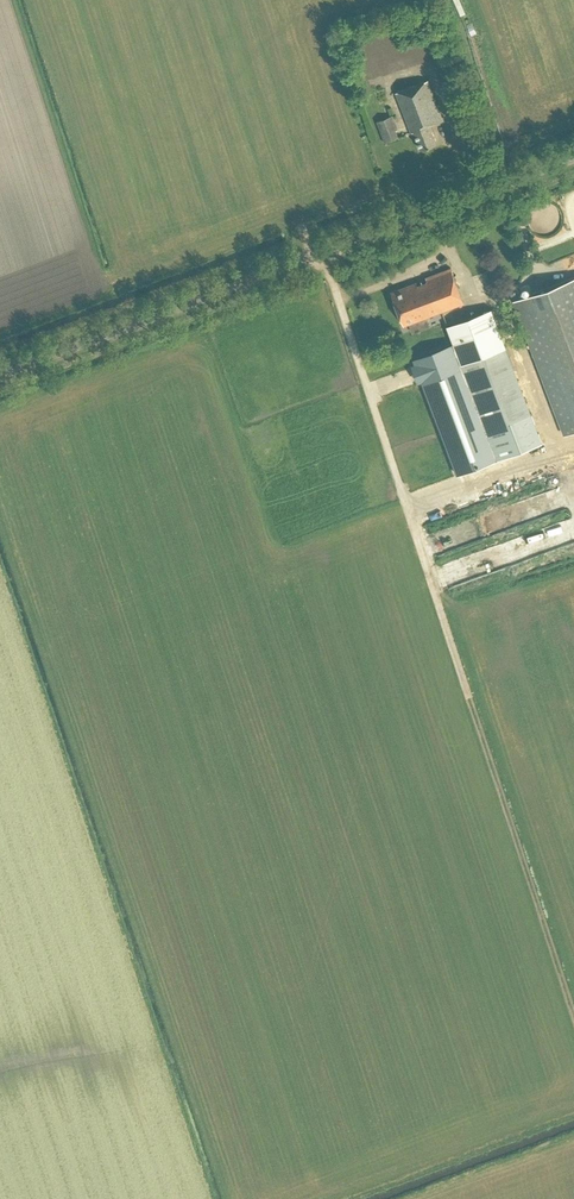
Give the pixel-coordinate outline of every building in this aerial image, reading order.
[(431,124),(444,119),(428,79),(396,91),(412,131),(415,130),(421,148),(438,142),(431,124)] [(398,129),(392,114),(377,120),(385,141),(398,136),(396,130),(398,129)] [(425,275),(426,277),(390,290),(402,324),(463,302),(450,266),(425,275)] [(567,432),(573,430),(573,276),(516,298),(567,432)] [(533,413),(493,308),(448,325),(488,430),(499,458),(543,441),(533,413)]
